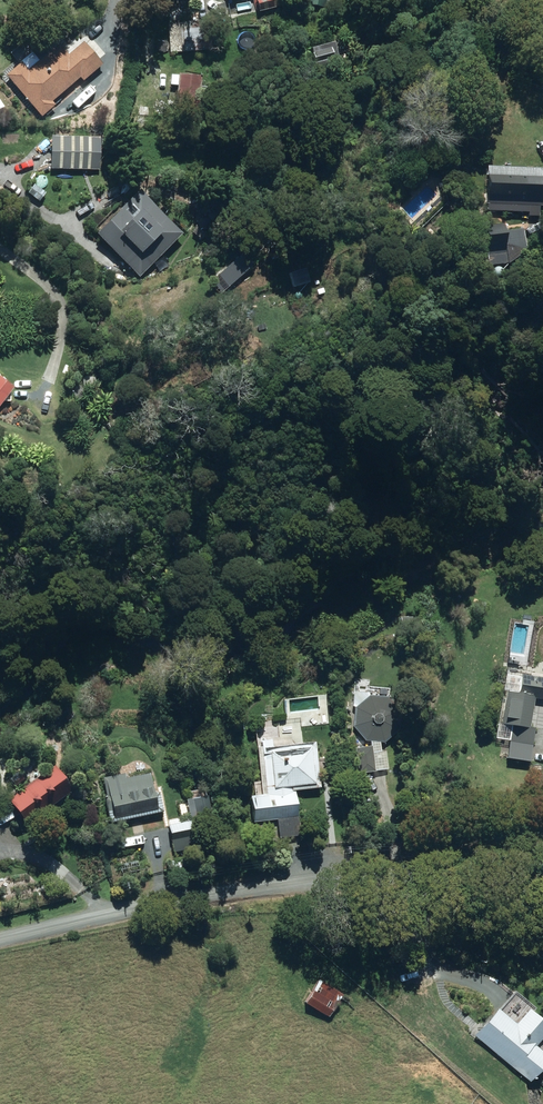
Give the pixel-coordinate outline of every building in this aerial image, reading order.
[(259,12),(282,6),(281,0),(256,0),(259,12)] [(209,21),(168,24),(170,53),(211,50),(209,21)] [(22,63),(7,75),(42,117),(56,105),(53,101),(81,77),(84,81),(103,64),(84,42),(68,55),(59,44),(29,71),(22,63)] [(331,45),(313,48),(317,70),(335,67),(331,45)] [(179,73),(176,108),(199,110),(202,76),(179,73)] [(140,106),(140,115),(150,115),(150,106),(140,106)] [(100,151),(86,151),(86,161),(99,161),(100,151)] [(488,210),(529,212),(529,216),(536,216),(536,213),(540,213),(540,206),(542,206),(542,201),(542,168),(488,166),(486,204),(489,204),(488,210)] [(141,189),(96,232),(139,278),(184,234),(141,189)] [(179,193),(178,201),(200,202),(200,194),(179,193)] [(504,224),(485,226),(489,266),(508,264),(527,249),(525,229),(505,231),(504,224)] [(306,268),(289,273),(294,288),(310,282),(306,268)] [(14,388),(0,377),(0,406),(14,388)] [(508,692),(503,724),(513,726),(510,742),(542,748),(542,729),(531,728),(536,699),(542,700),(542,678),(522,674),(519,694),(508,692)] [(357,708),(354,726),(366,741),(372,741),(373,745),(356,747),(360,774),(389,769),(387,751),(381,752),(381,742),(384,743),(399,731),(401,713),(390,698),(391,689),(370,686),(370,694),(356,692),(354,707),(357,708)] [(244,717),(235,717),(236,731),(245,730),(244,717)] [(258,749),(263,797),(250,798),(253,823),(299,818),(296,791),(321,788),(316,742),(274,747),(273,740),(262,742),(262,749),(258,749)] [(54,767),(9,801),(28,826),(73,792),(54,767)] [(126,774),(104,778),(108,798),(106,799),(111,823),(165,812),(161,792),(154,793),(150,775),(127,780),(126,774)] [(194,799),(197,818),(211,815),(207,797),(194,799)] [(196,819),(169,824),(174,853),(202,848),(196,819)] [(329,828),(321,829),(323,845),(331,844),(329,828)] [(138,862),(121,865),(123,874),(139,871),(138,862)] [(320,982),(307,1005),(330,1018),(344,995),(320,982)] [(542,1041),(542,1021),(530,1011),(517,1026),(499,1010),(476,1038),(532,1083),(542,1069),(542,1053),(537,1048),(542,1041)]
